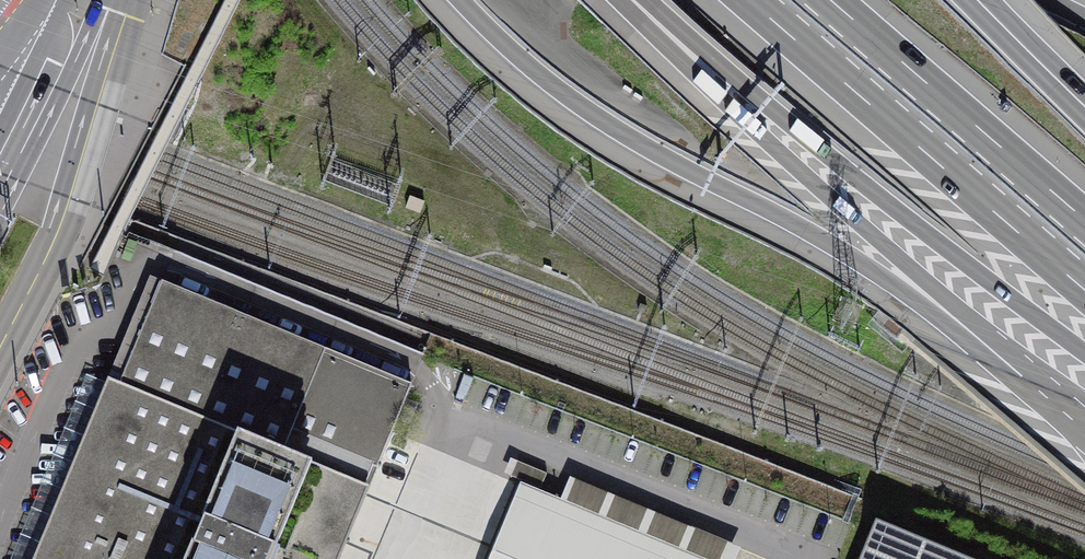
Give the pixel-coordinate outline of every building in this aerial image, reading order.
[(33,558),(339,558),(412,383),(162,281),(120,383),(108,378),(33,558)] [(517,481),(508,503),(498,527),(487,553),(485,558),(732,558),(733,558),(737,546),(566,477),(562,488),(558,497),(517,481)] [(877,519),(860,558),(973,558),(877,519)]
